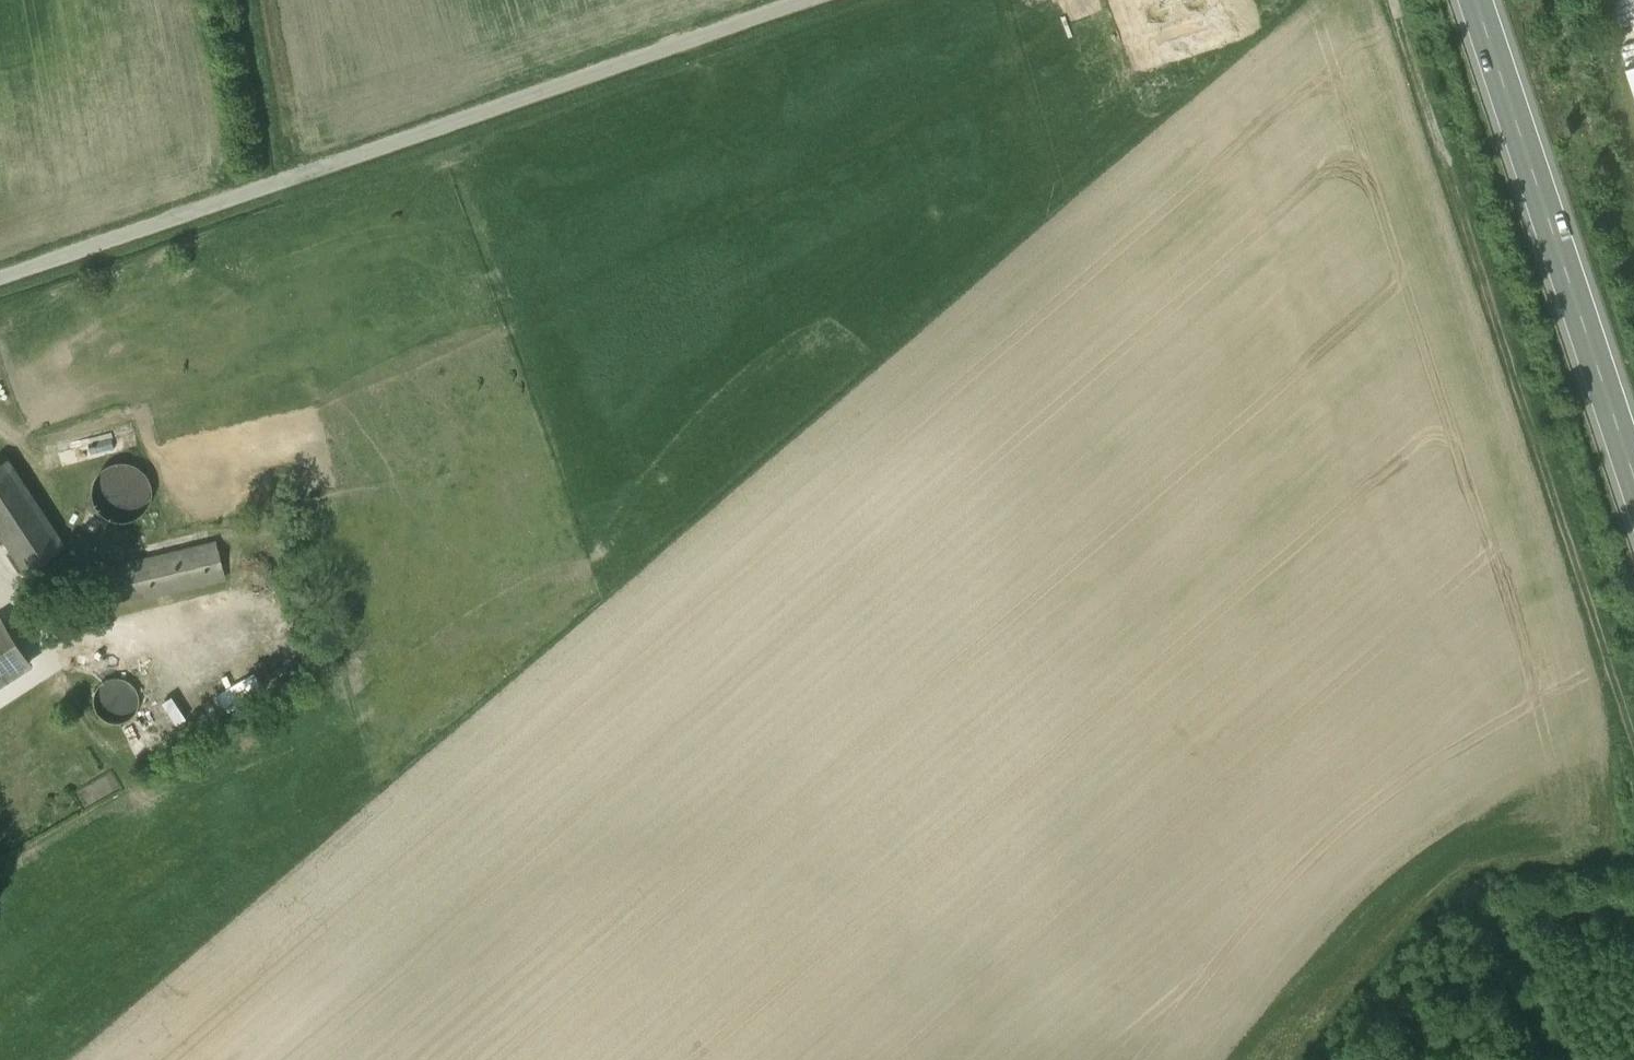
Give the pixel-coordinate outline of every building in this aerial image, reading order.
[(0,464),(0,539),(22,572),(67,541),(10,457),(0,464)] [(98,506),(104,513),(112,518),(121,520),(131,519),(139,515),(146,508),(150,500),(151,491),(149,482),(145,474),(138,468),(129,464),(120,464),(111,466),(103,471),(98,479),(95,488),(95,497),(98,506)] [(229,577),(219,539),(111,567),(121,606),(229,577)] [(2,615),(0,616),(0,686),(34,664),(2,615)] [(224,702),(263,687),(257,673),(219,688),(224,702)] [(96,690),(94,697),(94,704),(97,710),(101,716),(107,720),(114,722),(122,721),(129,718),(135,713),(138,706),(139,698),(137,690),(132,684),(126,679),(119,677),(112,678),(105,680),(100,684),(96,690)]
